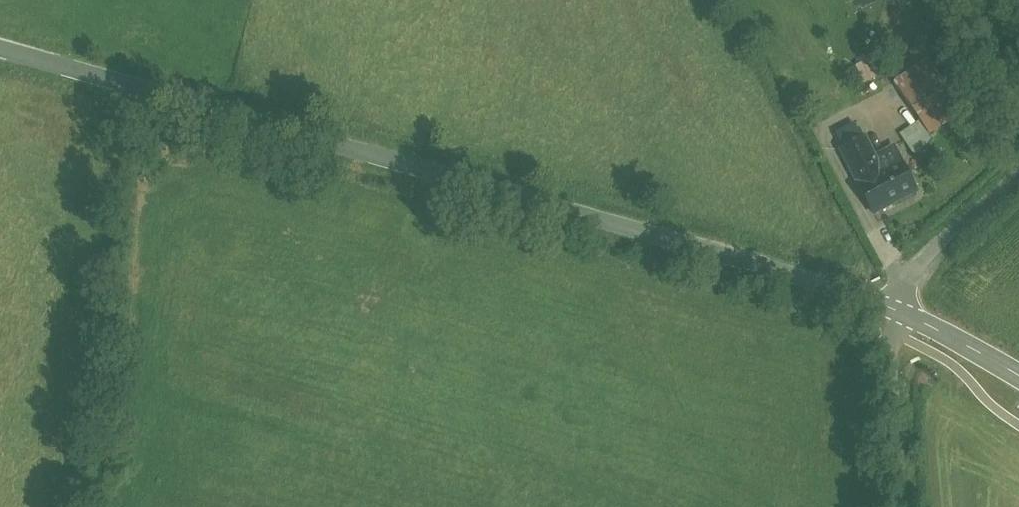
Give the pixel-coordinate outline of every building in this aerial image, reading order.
[(940,29),(925,24),(917,52),(931,56),(940,29)] [(932,56),(897,79),(932,133),(967,111),(932,56)] [(874,57),(854,66),(858,75),(878,66),(874,57)] [(923,122),(903,136),(907,142),(928,128),(923,122)] [(876,158),(865,138),(843,149),(853,170),(876,158)] [(876,158),(853,170),(875,213),(917,192),(895,148),(876,158)]
